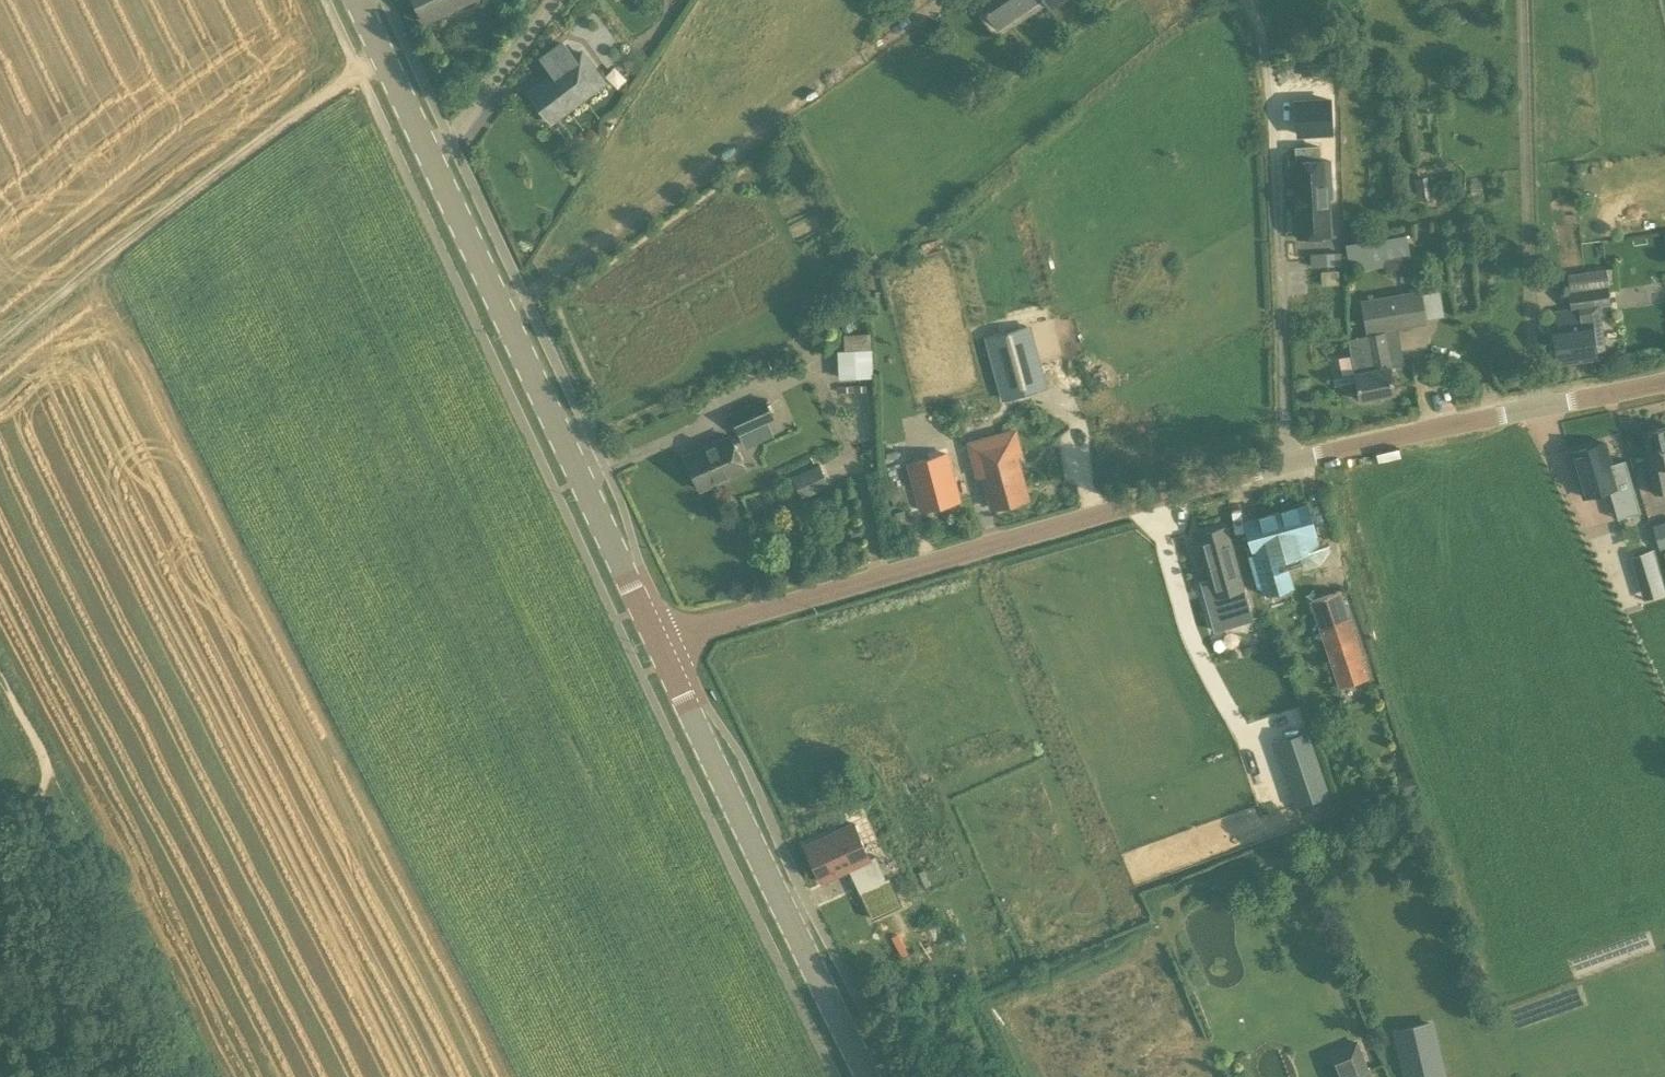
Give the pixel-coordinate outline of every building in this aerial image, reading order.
[(468,0),(415,0),(425,21),(468,0)] [(981,1),(997,25),(1034,0),(980,0),(981,1)] [(1049,10),(1063,0),(1042,0),(1049,10)] [(553,73),(529,91),(551,121),(603,81),(581,51),(573,58),(561,42),(542,57),(553,73)] [(1332,96),(1295,98),(1297,135),(1334,133),(1332,96)] [(1295,191),(1295,197),(1295,209),(1297,209),(1298,236),(1328,234),(1326,196),(1330,196),(1328,160),(1319,160),(1318,146),(1295,147),(1296,162),(1295,162),(1296,191),(1295,191)] [(1364,239),(1344,242),(1349,267),(1366,264),(1368,270),(1384,267),(1385,273),(1390,272),(1412,269),(1411,262),(1407,233),(1374,238),(1372,224),(1368,224),(1363,224),(1364,239)] [(1338,251),(1307,253),(1308,266),(1339,264),(1338,251)] [(1568,271),(1570,288),(1607,283),(1605,266),(1583,269),(1568,271)] [(1610,303),(1611,307),(1664,298),(1664,280),(1607,288),(1606,285),(1569,291),(1571,307),(1553,310),(1555,326),(1551,327),(1557,363),(1597,356),(1592,320),(1582,322),(1581,316),(1579,307),(1610,303)] [(1394,392),(1389,365),(1393,364),(1386,329),(1427,322),(1421,288),(1393,293),(1359,299),(1365,333),(1347,337),(1348,340),(1355,372),(1360,399),(1394,392)] [(1031,327),(986,339),(1003,399),(1047,387),(1031,327)] [(841,333),(841,346),(867,346),(867,333),(841,333)] [(868,376),(867,348),(832,349),(833,377),(868,376)] [(729,413),(738,434),(774,418),(765,397),(729,413)] [(1650,464),(1656,493),(1664,491),(1664,426),(1643,431),(1650,464)] [(1014,454),(1002,457),(995,431),(973,437),(975,444),(980,464),(992,507),(1027,497),(1014,454)] [(684,456),(699,489),(744,468),(729,435),(684,456)] [(1604,442),(1570,452),(1583,496),(1608,489),(1617,518),(1640,511),(1624,459),(1610,463),(1604,442)] [(908,462),(913,480),(889,485),(894,506),(908,503),(910,512),(920,509),(921,510),(959,500),(946,451),(908,462)] [(792,476),(802,498),(828,485),(818,464),(792,476)] [(1308,503),(1244,521),(1265,595),(1293,587),(1285,557),(1320,547),(1308,503)] [(1664,554),(1664,521),(1654,524),(1660,550),(1664,549),(1664,554)] [(1242,590),(1224,527),(1199,535),(1212,580),(1208,581),(1213,598),(1242,590)] [(1653,549),(1630,555),(1635,571),(1657,564),(1653,549)] [(1310,599),(1338,686),(1369,676),(1341,589),(1310,599)] [(1328,792),(1307,730),(1273,741),(1295,804),(1328,792)] [(853,823),(805,845),(821,881),(848,869),(871,917),(900,903),(888,877),(885,878),(875,855),(869,858),(853,823)] [(1437,1076),(1435,1071),(1442,1069),(1431,1022),(1395,1031),(1406,1076),(1437,1076)] [(1328,1076),(1372,1076),(1373,1076),(1358,1040),(1320,1055),(1328,1076)]
